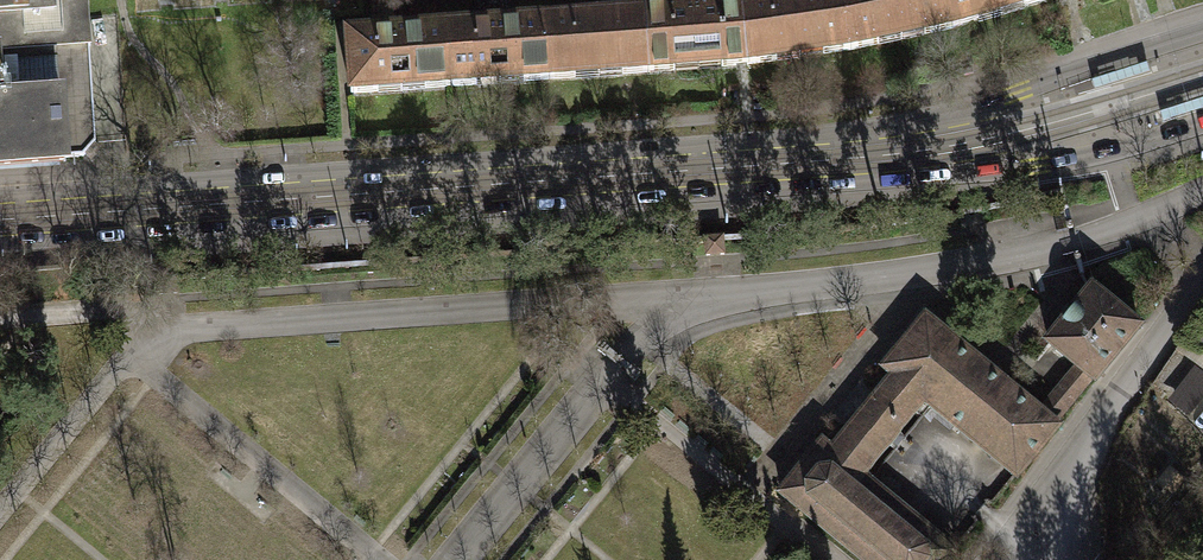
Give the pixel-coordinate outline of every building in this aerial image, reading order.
[(87,45),(84,0),(0,0),(0,51),(87,45)] [(743,5),(749,64),(777,60),(776,54),(821,47),(822,54),(851,50),(842,0),(780,0),(743,5)] [(851,50),(879,44),(877,38),(923,28),(924,34),(951,28),(945,0),(842,0),(851,50)] [(951,28),(978,21),(977,14),(1021,2),(1023,8),(1050,0),(945,0),(951,28)] [(644,13),(648,72),(675,70),(675,63),(720,60),(721,67),(741,65),(749,64),(743,5),(736,6),(644,13)] [(644,13),(546,20),(550,79),(576,77),(576,70),(621,67),(622,74),(648,72),(644,13)] [(523,81),(550,79),(546,20),(447,27),(451,86),(477,84),(477,78),(522,74),(523,81)] [(424,88),(451,86),(447,27),(347,34),(351,93),(379,91),(379,85),(424,82),(424,88)] [(94,143),(87,45),(0,51),(0,166),(64,161),(64,158),(82,157),(94,143)] [(1076,366),(1092,379),(1095,381),(1139,326),(1092,288),(1070,315),(1047,342),(1076,366)] [(893,374),(925,401),(1017,476),(1058,426),(1055,424),(1039,410),(926,317),(885,367),(893,374)] [(1092,379),(1076,366),(1039,410),(1055,424),(1092,379)] [(893,374),(831,448),(824,442),(781,493),(862,559),(947,559),(955,551),(863,476),(925,401),(893,374)]
